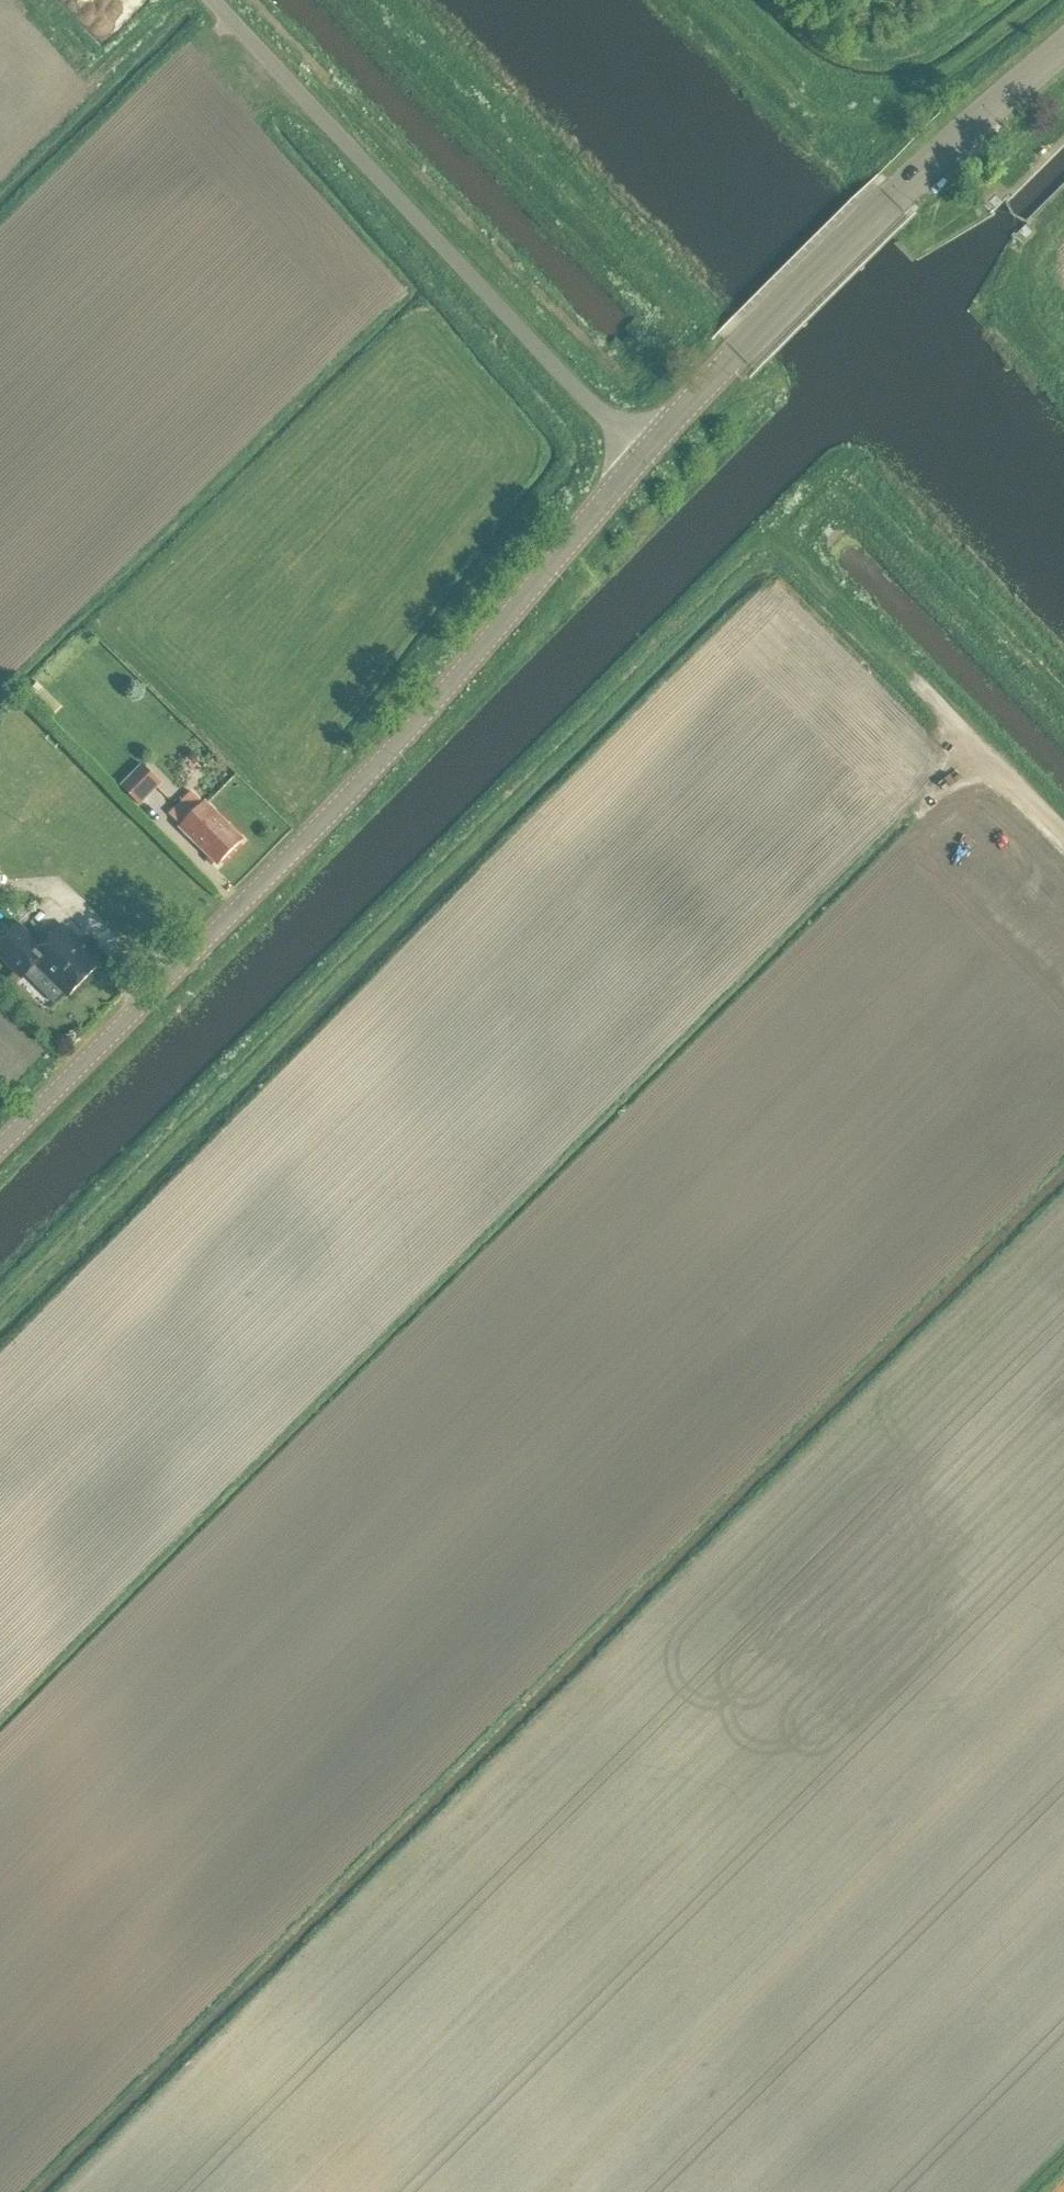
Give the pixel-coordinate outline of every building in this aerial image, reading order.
[(143,766),(122,787),(141,807),(163,785),(143,766)] [(170,815),(183,828),(181,830),(217,867),(243,842),(206,805),(205,806),(192,793),(170,815)] [(70,996),(98,968),(75,946),(78,942),(63,927),(42,949),(19,926),(0,945),(0,955),(24,979),(38,964),(70,996)]
